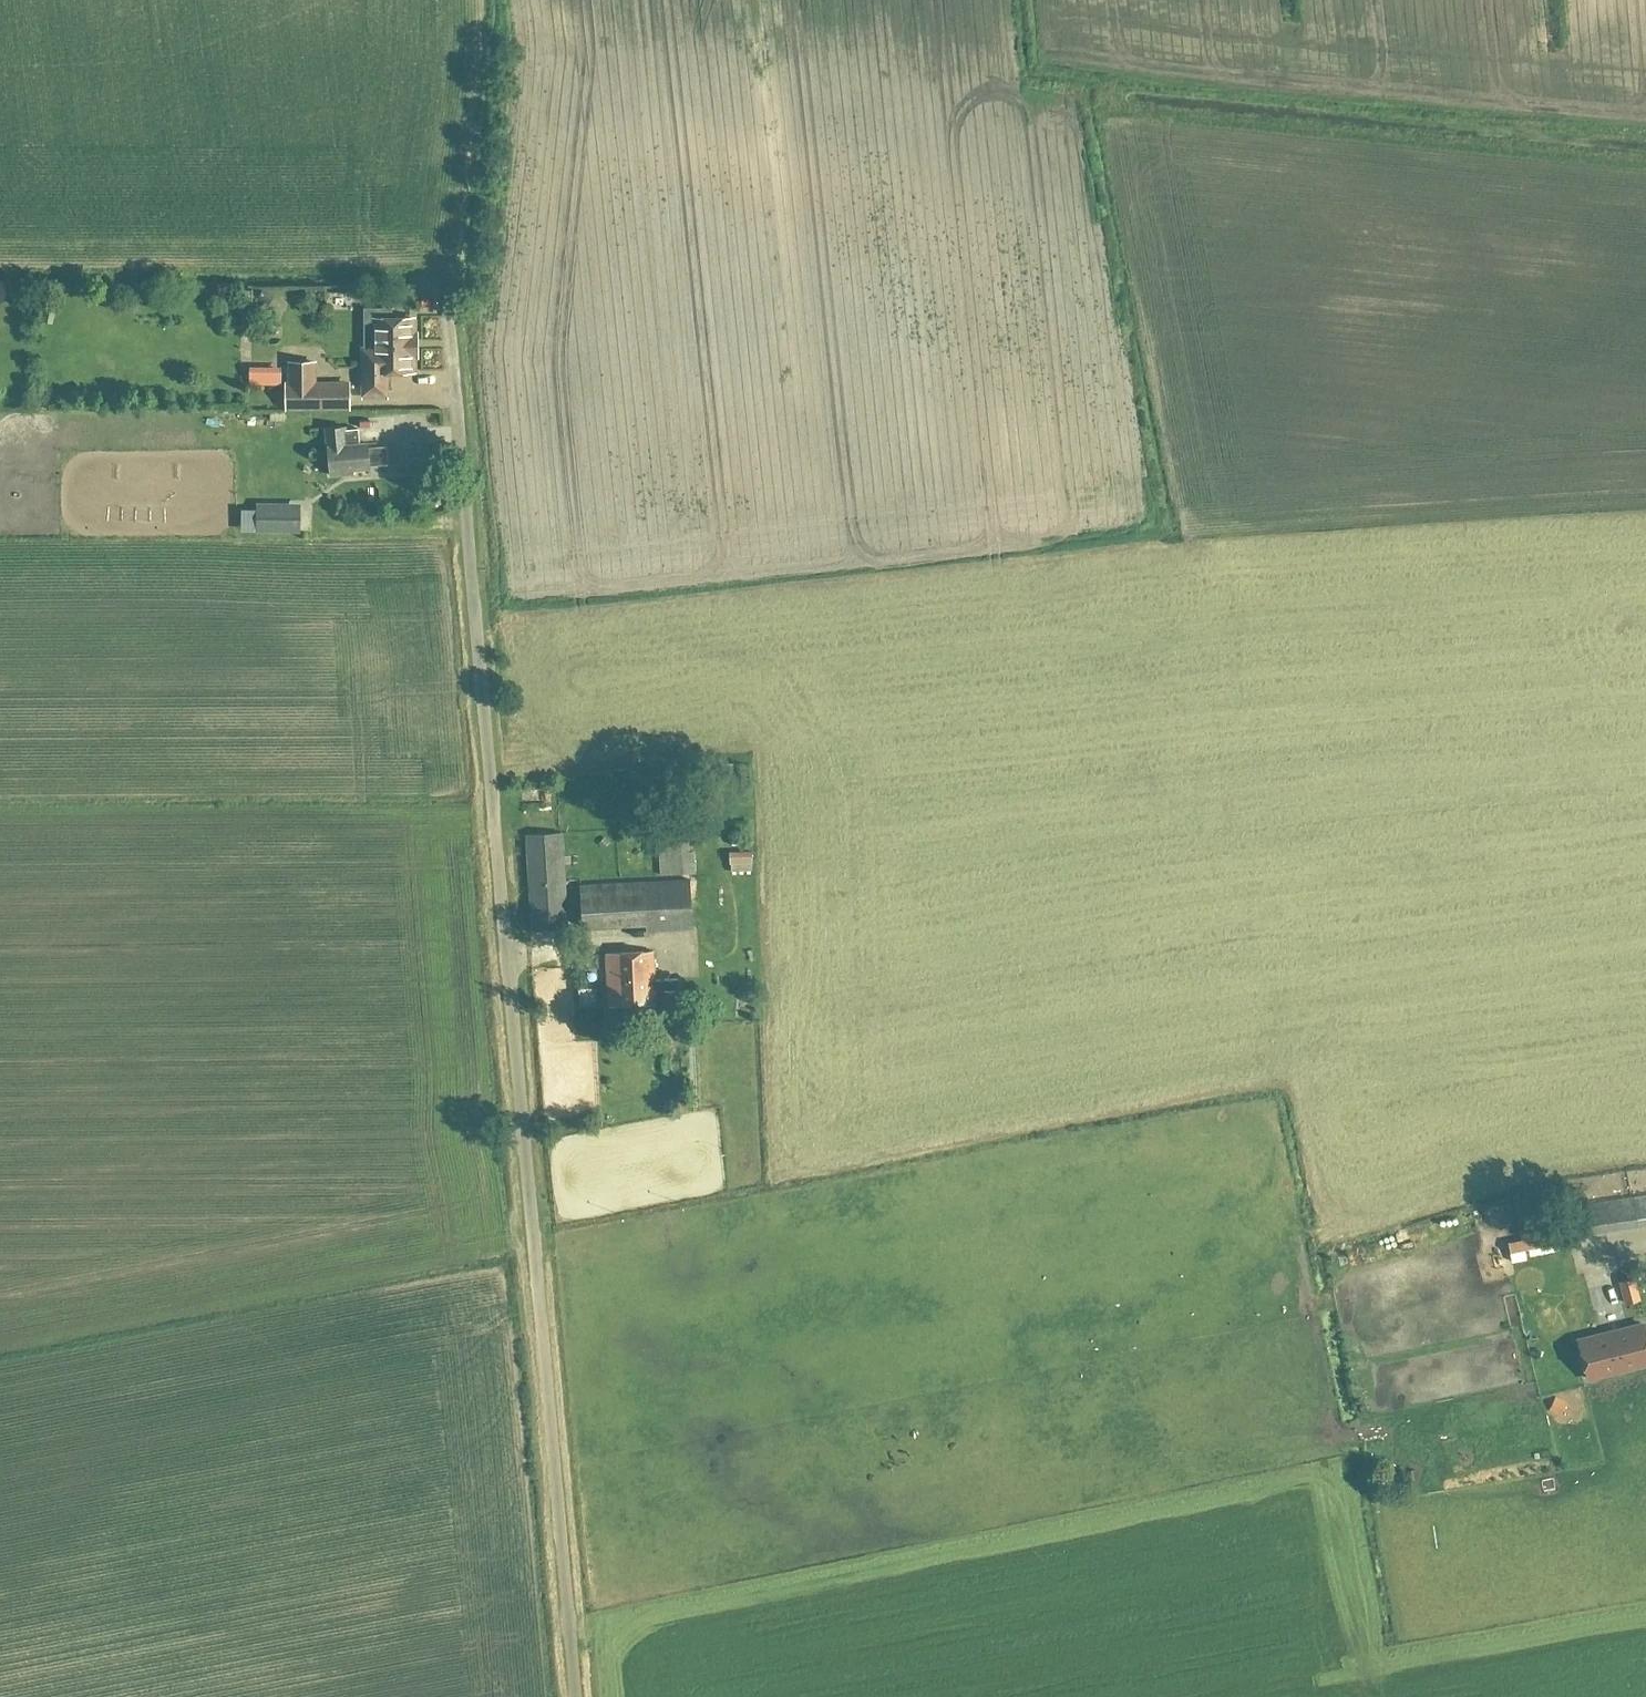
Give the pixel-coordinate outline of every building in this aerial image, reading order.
[(362,394),(387,394),(387,370),(414,370),(414,354),(418,354),(418,334),(414,334),(414,318),(374,318),(374,348),(362,348),(362,394)] [(318,360),(289,360),(289,380),(286,380),(286,409),(351,409),(352,380),(318,380),(318,360)] [(370,448),(369,444),(361,444),(360,426),(346,428),(346,427),(328,428),(332,471),(371,467),(371,466),(389,464),(387,446),(370,448)] [(302,531),(302,502),(258,501),(258,531),(302,531)] [(534,929),(568,927),(562,832),(528,834),(534,929)] [(695,849),(660,852),(661,874),(696,871),(695,849)] [(648,930),(694,927),(691,879),(581,885),(584,927),(648,923),(648,930)] [(665,1020),(683,1019),(681,983),(676,984),(676,978),(657,979),(656,950),(609,952),(612,1005),(658,1003),(658,990),(664,990),(665,1020)] [(1522,1238),(1557,1231),(1548,1187),(1513,1194),(1522,1238)] [(1645,1224),(1645,1195),(1586,1204),(1591,1233),(1645,1224)] [(1584,1207),(1560,1210),(1562,1232),(1586,1230),(1584,1207)] [(1635,1277),(1621,1281),(1627,1302),(1640,1299),(1635,1277)] [(1578,1336),(1589,1380),(1645,1366),(1645,1325),(1645,1320),(1578,1336)]
